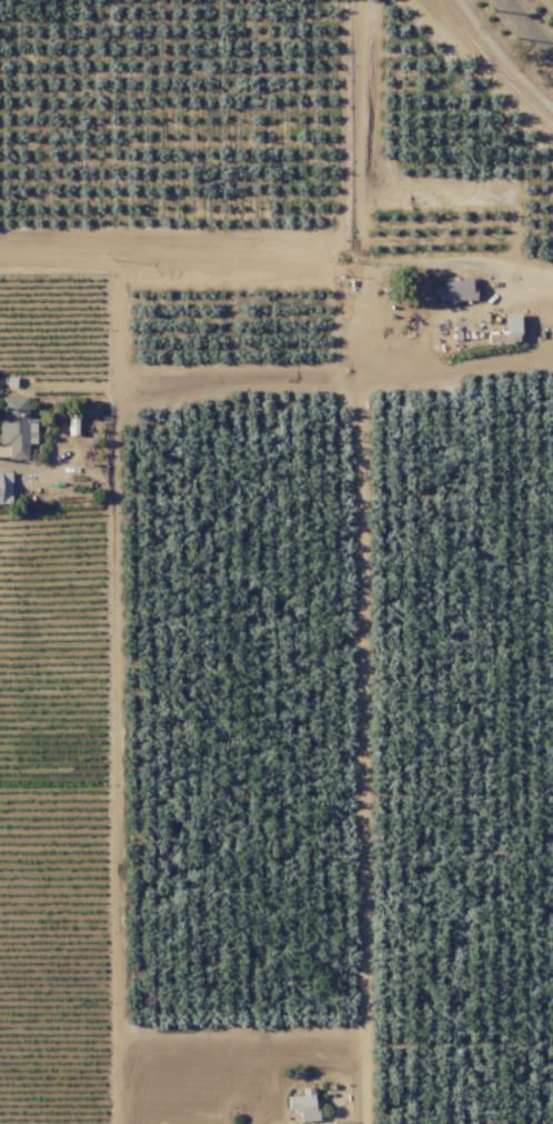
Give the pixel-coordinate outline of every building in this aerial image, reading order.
[(439,277),(440,300),(473,300),(473,277),(439,277)] [(0,395),(0,426),(0,444),(8,444),(8,458),(27,458),(27,443),(35,443),(36,418),(27,418),(28,396),(0,395)] [(0,471),(0,504),(10,504),(11,471),(0,471)] [(316,1120),(314,1086),(302,1087),(302,1095),(286,1095),(287,1111),(299,1110),(300,1121),(316,1120)]
